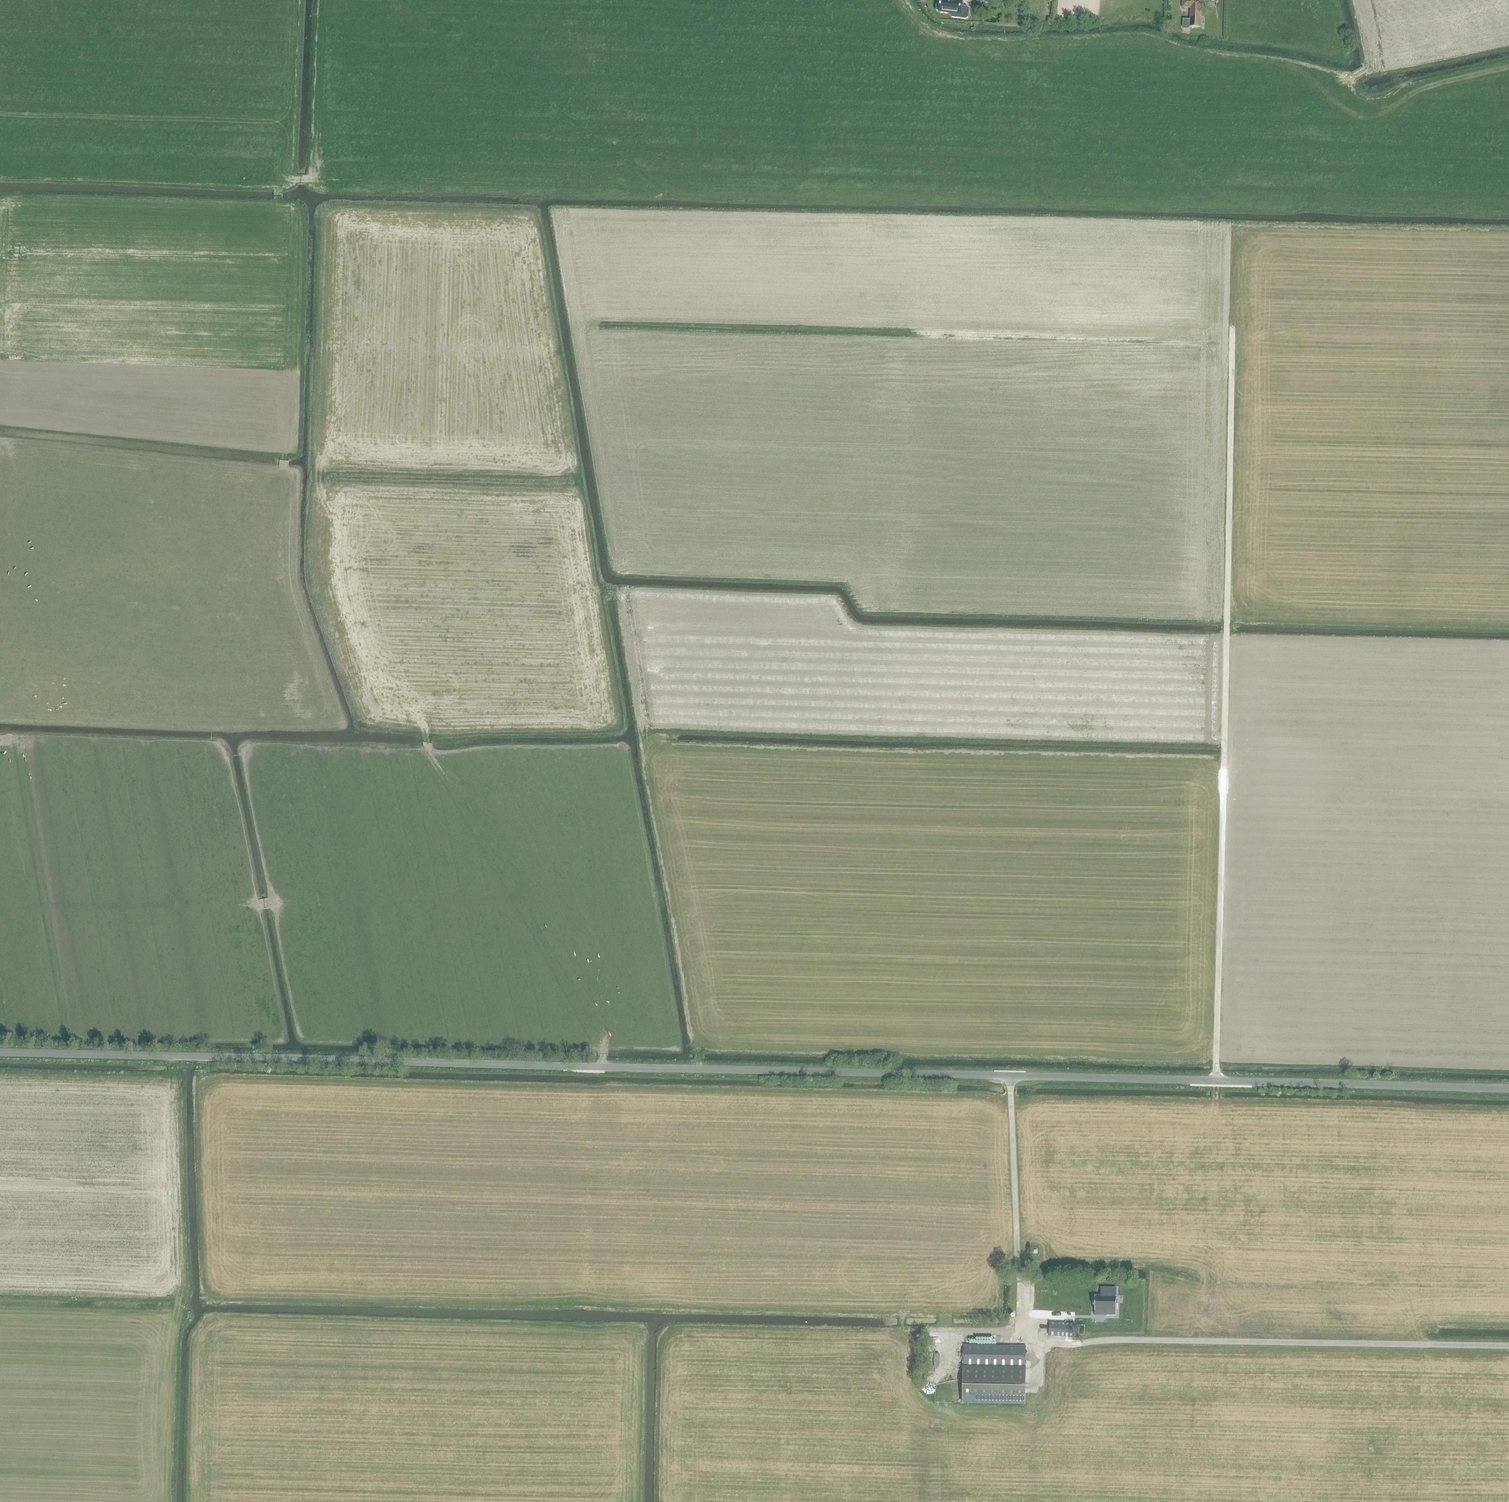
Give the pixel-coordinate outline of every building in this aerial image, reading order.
[(939,12),(949,13),(949,15),(951,18),(966,20),(968,17),(969,9),(967,7),(961,6),(962,0),(937,0),(936,11),(939,11),(939,12)] [(1201,0),(1199,0),(1182,0),(1182,7),(1190,8),(1190,19),(1182,19),(1182,27),(1184,29),(1188,29),(1190,26),(1200,27),(1200,14),(1201,0)] [(1094,1294),(1094,1310),(1106,1310),(1106,1314),(1116,1314),(1116,1286),(1100,1286),(1100,1294),(1094,1294)] [(1073,1337),(1074,1324),(1049,1323),(1049,1335),(1073,1337)] [(1025,1404),(1025,1346),(963,1345),(962,1403),(1025,1404)]
